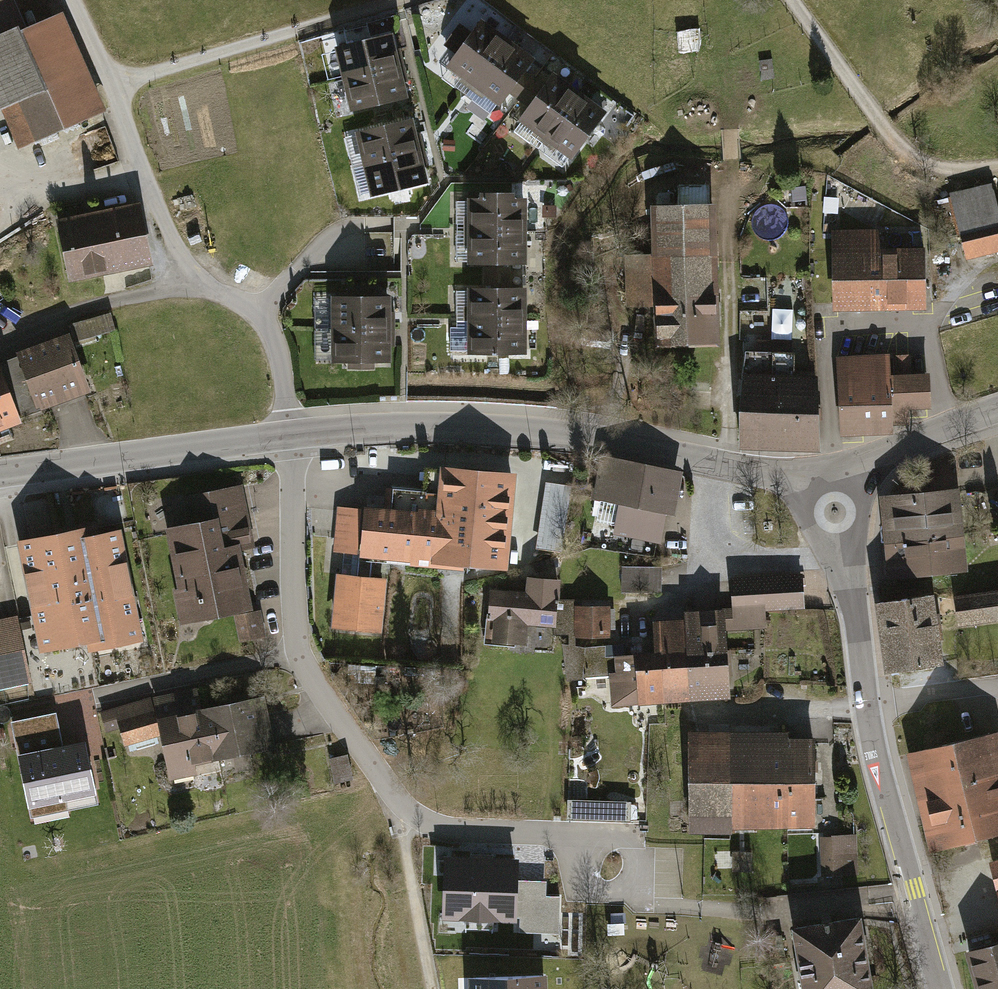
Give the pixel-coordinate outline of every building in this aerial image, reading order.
[(101,110),(57,6),(22,21),(13,0),(0,0),(0,107),(16,146),(101,110)] [(473,19),(441,63),(471,85),(499,106),(508,93),(523,73),(531,62),(473,19)] [(698,29),(674,32),(677,56),(701,53),(698,29)] [(385,32),(334,44),(351,113),(402,101),(385,32)] [(601,116),(546,75),(539,85),(524,105),(514,119),(543,140),(569,159),(601,116)] [(406,115),(351,129),(368,200),(424,186),(406,115)] [(961,260),(997,250),(997,204),(995,205),(989,184),(944,196),(961,260)] [(719,346),(713,187),(675,189),(676,208),(647,210),(649,253),(627,253),(629,307),(651,306),(653,349),(719,346)] [(521,195),(461,195),(461,233),(462,267),(480,267),(508,267),(521,267),(521,195)] [(138,208),(59,224),(70,279),(149,264),(138,208)] [(877,225),(826,226),(827,308),(921,306),(920,243),(878,244),(877,225)] [(480,290),(465,290),(465,324),(465,358),(524,357),(523,290),(509,290),(480,290)] [(387,298),(334,299),(335,361),(349,361),(349,368),(372,368),(372,361),(388,361),(387,298)] [(753,348),(737,348),(734,445),(814,448),(816,374),(791,373),(792,311),(769,310),(769,337),(753,337),(753,348)] [(111,313),(72,326),(77,343),(116,330),(111,313)] [(17,354),(38,409),(90,390),(69,335),(17,354)] [(837,431),(885,429),(885,418),(902,417),(901,404),(925,403),(924,369),(905,370),(905,353),(835,355),(837,431)] [(17,416),(0,375),(0,423),(17,416)] [(683,471),(602,455),(593,499),(622,504),(615,534),(663,544),(669,514),(674,515),(683,471)] [(436,516),(440,469),(426,468),(424,492),(393,489),(391,512),(436,516)] [(503,569),(511,475),(440,469),(440,471),(436,516),(391,512),(366,510),(362,558),(503,569)] [(250,544),(238,484),(180,496),(185,520),(158,525),(171,584),(166,585),(173,618),(246,603),(234,548),(250,544)] [(956,487),(876,496),(885,577),(965,569),(956,487)] [(76,525),(10,539),(33,647),(79,638),(81,646),(138,634),(115,524),(77,532),(76,525)] [(662,568),(622,570),(623,592),(663,591),(662,568)] [(386,579),(334,575),(329,631),(382,635),(386,579)] [(802,577),(735,580),(737,626),(765,625),(764,609),(803,607),(802,577)] [(528,595),(492,591),(488,638),(525,642),(527,623),(556,625),(555,634),(604,634),(604,610),(579,609),(578,601),(556,601),(558,581),(530,579),(528,595)] [(950,596),(954,625),(997,618),(997,589),(950,596)] [(930,594),(873,602),(883,673),(941,665),(930,594)] [(232,613),(236,640),(261,636),(257,609),(232,613)] [(662,654),(663,692),(727,687),(723,615),(687,616),(687,624),(656,626),(657,654),(662,654)] [(19,624),(0,627),(0,697),(32,690),(19,624)] [(639,693),(663,692),(662,654),(657,654),(606,658),(605,647),(585,647),(583,674),(612,674),(615,703),(639,702),(639,693)] [(250,756),(272,751),(261,697),(201,709),(197,687),(100,707),(108,748),(159,738),(168,784),(197,778),(195,768),(230,760),(234,775),(253,771),(250,756)] [(53,711),(7,721),(28,817),(95,803),(81,738),(60,743),(53,711)] [(813,730),(689,730),(689,828),(813,827),(813,730)] [(904,757),(927,850),(997,833),(997,733),(904,757)] [(344,754),(327,757),(331,783),(349,780),(344,754)] [(631,803),(569,801),(568,820),(630,822),(631,803)] [(854,835),(818,836),(820,873),(856,872),(854,835)] [(751,853),(729,852),(729,871),(751,871),(751,853)] [(513,861),(447,861),(447,905),(467,905),(467,927),(493,927),(493,916),(512,916),(513,861)] [(562,886),(519,885),(518,932),(561,933),(562,886)] [(795,928),(805,988),(871,988),(859,918),(795,928)] [(621,921),(604,922),(606,938),(623,937),(621,921)] [(964,951),(974,988),(997,988),(997,942),(964,951)] [(468,979),(469,988),(546,988),(546,976),(468,979)]
